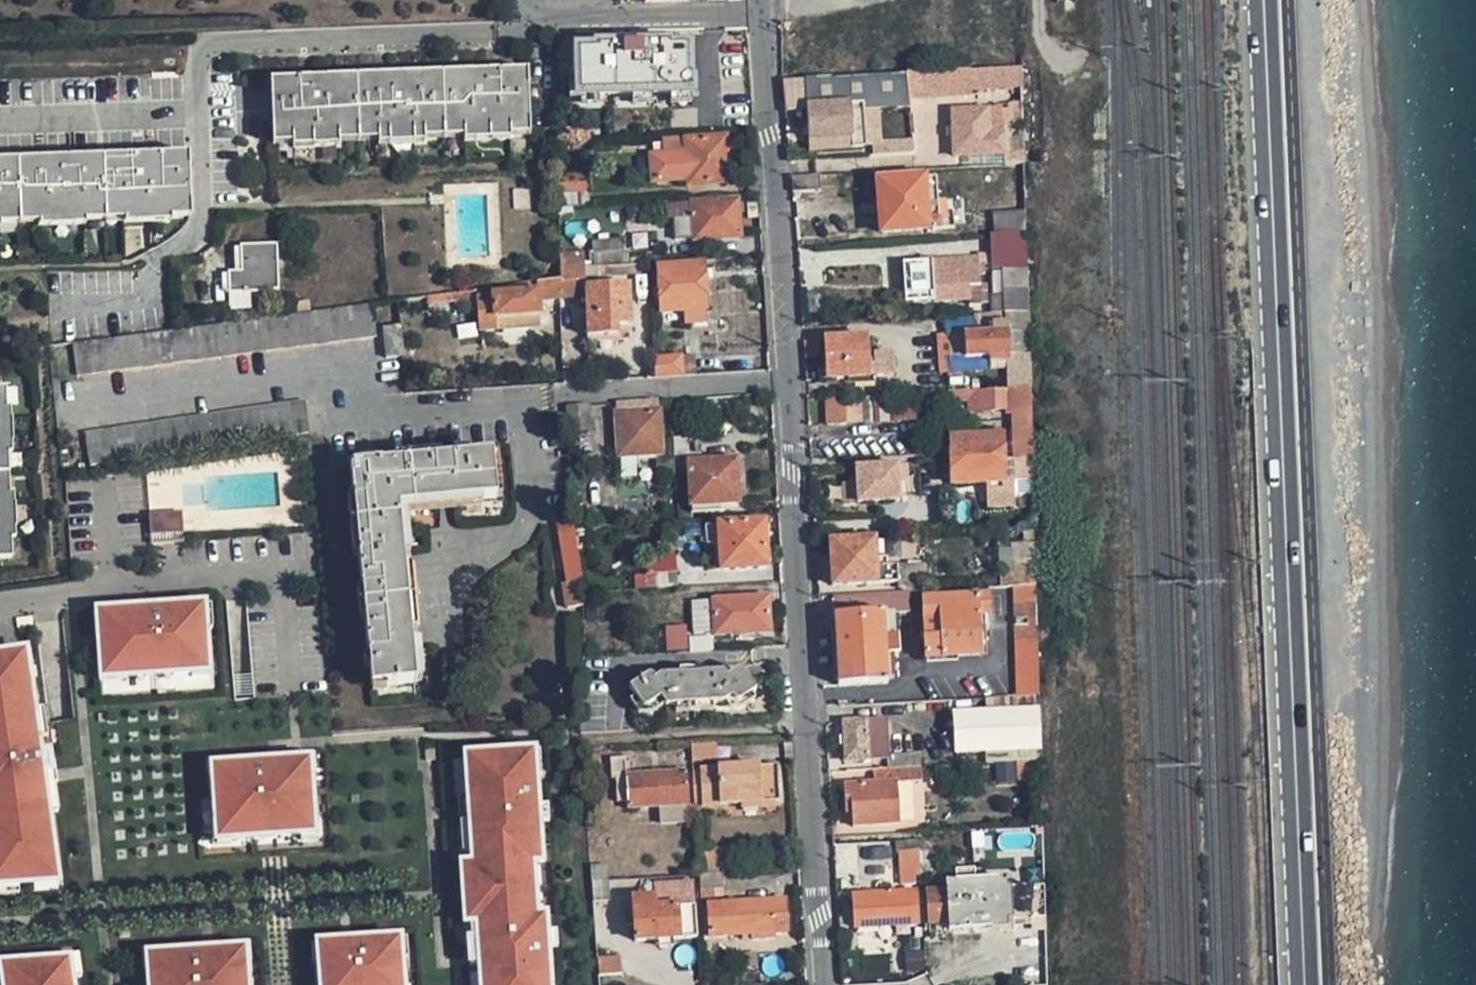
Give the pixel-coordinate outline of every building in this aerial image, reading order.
[(691,96),(691,66),(691,49),(692,38),(706,38),(706,31),(642,33),(642,50),(581,52),(574,52),(575,63),(574,98),(691,96)] [(552,64),(575,63),(574,52),(581,52),(581,34),(551,35),(552,45),(552,64)] [(354,73),(268,77),(271,144),(291,143),(291,148),(338,146),(338,140),(357,139),(375,138),(376,146),(424,143),(424,137),(442,136),(461,135),(461,143),(512,141),(512,136),(530,135),(527,65),(440,69),(354,73)] [(751,106),(749,66),(691,66),(691,96),(691,106),(751,106)] [(1020,69),(985,70),(973,71),(974,80),(986,79),(987,89),(1021,86),(1020,69)] [(974,80),(973,71),(927,74),(928,97),(987,93),(987,89),(986,79),(974,80)] [(851,147),(851,124),(865,123),(864,111),(912,107),(911,93),(910,75),(846,78),(781,82),(784,112),(806,111),(808,149),(851,147)] [(1022,136),(1021,98),(1009,99),(1012,136),(1022,136)] [(953,157),(1006,155),(1004,133),(1001,133),(1000,123),(989,124),(989,111),(950,113),(953,157)] [(578,138),(577,122),(555,123),(555,139),(578,138)] [(687,185),(727,184),(725,140),(665,141),(666,153),(651,154),(651,178),(686,177),(687,185)] [(915,153),(914,140),(872,142),(873,155),(915,153)] [(13,220),(34,219),(35,227),(83,225),(83,218),(99,218),(118,217),(118,225),(169,223),(169,217),(186,217),(184,148),(97,151),(11,154),(0,155),(0,221),(13,220)] [(587,185),(587,170),(556,171),(556,186),(587,185)] [(791,175),(792,193),(820,191),(819,174),(791,175)] [(879,183),(882,233),(953,228),(953,212),(945,212),(945,225),(936,224),(933,180),(879,183)] [(574,200),(588,200),(587,185),(556,186),(557,200),(574,200)] [(574,208),(574,200),(557,200),(557,209),(574,208)] [(738,238),(736,203),(690,205),(690,216),(671,217),(672,237),(692,237),(692,240),(738,238)] [(989,237),(1025,236),(1025,213),(989,216),(989,237)] [(617,259),(616,236),(592,237),(592,260),(617,259)] [(1027,305),(1025,236),(989,237),(993,307),(1027,305)] [(237,270),(224,271),(225,295),(225,310),(246,309),(246,294),(258,293),(258,291),(276,289),(274,244),(237,246),(237,270)] [(583,264),(583,253),(559,254),(559,265),(583,264)] [(902,263),(904,303),(933,301),(967,299),(966,287),(979,286),(978,276),(983,276),(982,264),(977,264),(976,258),(964,259),(930,261),(902,263)] [(586,336),(616,335),(616,330),(629,328),(628,284),(584,286),(583,264),(559,265),(560,280),(560,298),(584,295),(586,336)] [(703,265),(658,267),(659,297),(653,297),(654,313),(660,313),(684,312),(685,326),(703,325),(703,311),(706,311),(703,265)] [(540,326),(538,314),(538,300),(560,298),(560,280),(553,281),(527,285),(508,288),(507,293),(491,294),(489,295),(488,295),(477,296),(479,330),(540,326)] [(468,293),(454,294),(428,298),(429,313),(455,309),(470,306),(468,293)] [(107,370),(376,338),(372,308),(104,343),(107,370)] [(1009,355),(1028,354),(1028,334),(1027,311),(1007,313),(1007,323),(983,325),(984,334),(963,335),(948,336),(949,357),(967,357),(1009,355)] [(385,360),(402,358),(399,326),(383,327),(385,360)] [(822,339),(824,381),(867,378),(893,376),(892,354),(866,356),(865,337),(822,339)] [(680,377),(679,358),(652,359),(654,379),(680,377)] [(55,360),(57,371),(64,371),(63,359),(55,360)] [(1016,377),(1017,387),(1029,387),(1029,376),(1016,377)] [(0,385),(0,559),(9,559),(8,536),(14,536),(12,489),(6,489),(5,451),(10,451),(8,405),(2,405),(1,385),(0,385)] [(1017,387),(1010,388),(990,389),(965,391),(948,392),(949,400),(966,399),(968,411),(991,411),(992,408),(1005,408),(1005,415),(1014,415),(1015,420),(1018,457),(1030,456),(1030,424),(1030,419),(1029,387),(1017,387)] [(871,396),(873,422),(917,419),(915,393),(876,395),(871,396)] [(842,398),(844,423),(861,422),(860,396),(842,398)] [(842,398),(824,399),(826,426),(844,423),(842,398)] [(660,457),(657,413),(657,401),(615,403),(615,415),(617,459),(660,457)] [(306,433),(302,403),(129,428),(133,458),(306,433)] [(949,432),(950,461),(986,460),(1001,458),(999,429),(949,432)] [(698,457),(697,437),(672,438),(673,458),(698,457)] [(496,501),(491,454),(348,468),(371,688),(415,684),(398,511),(496,501)] [(1013,480),(1031,479),(1030,456),(1018,457),(1012,458),(1013,480)] [(986,460),(950,461),(952,484),(983,482),(984,506),(1014,505),(1013,480),(1002,480),(1001,458),(986,460)] [(1012,458),(1001,458),(1002,480),(1013,480),(1012,458)] [(736,504),(733,461),(689,465),(691,507),(691,515),(717,514),(717,506),(736,504)] [(904,464),(852,466),(853,485),(854,505),(898,502),(896,477),(905,476),(904,464)] [(840,506),(854,505),(853,485),(839,486),(840,506)] [(153,538),(175,536),(173,516),(151,518),(153,538)] [(765,568),(763,523),(717,527),(720,572),(765,568)] [(562,609),(579,606),(567,525),(554,528),(562,585),(559,586),(562,609)] [(1022,557),(1033,557),(1032,527),(1020,527),(1022,557)] [(831,587),(874,585),(896,583),(895,565),(880,566),(879,552),(873,553),(872,541),(827,543),(831,587)] [(1033,571),(1003,573),(1003,587),(1012,586),(1034,586),(1033,571)] [(675,587),(674,573),(652,574),(653,588),(675,587)] [(1037,696),(1034,586),(1012,586),(1015,697),(1037,696)] [(838,687),(887,683),(885,658),(898,658),(897,632),(883,633),(882,615),(909,613),(909,592),(904,592),(832,596),(838,687)] [(921,600),(922,618),(924,658),(982,654),(978,615),(990,614),(988,595),(921,600)] [(769,634),(768,597),(691,603),(693,635),(715,634),(715,637),(769,634)] [(100,648),(102,672),(118,671),(118,681),(193,675),(193,665),(208,664),(206,631),(203,632),(201,608),(167,611),(167,605),(151,606),(152,627),(144,628),(142,613),(138,613),(104,615),(106,648),(100,648)] [(142,613),(144,628),(152,627),(151,606),(137,607),(138,613),(142,613)] [(666,625),(667,648),(686,647),(685,625),(666,625)] [(710,651),(709,637),(688,638),(689,653),(710,651)] [(21,660),(24,687),(29,686),(25,654),(0,658),(0,663),(21,660)] [(52,886),(50,871),(55,871),(44,787),(42,773),(55,771),(53,756),(40,758),(29,686),(24,687),(21,660),(0,663),(0,888),(52,886)] [(193,665),(193,675),(209,674),(208,664),(193,665)] [(103,682),(118,681),(118,671),(102,672),(103,682)] [(627,692),(641,712),(656,701),(662,709),(712,705),(717,697),(733,705),(745,684),(725,673),(720,683),(715,677),(658,681),(653,686),(645,677),(627,692)] [(1038,749),(1037,709),(954,715),(955,754),(1038,749)] [(842,722),(844,761),(868,759),(869,759),(880,758),(878,732),(886,732),(885,720),(842,722)] [(717,742),(693,744),(695,760),(719,759),(717,742)] [(469,822),(475,894),(532,890),(530,863),(539,862),(532,778),(528,778),(526,754),(494,756),(495,767),(476,769),(477,783),(467,784),(468,802),(457,802),(458,814),(469,814),(468,810),(478,809),(479,821),(469,822)] [(465,758),(467,784),(477,783),(476,769),(495,767),(494,756),(465,758)] [(269,759),(270,772),(277,772),(276,764),(281,764),(281,758),(269,759)] [(683,774),(627,777),(626,758),(606,760),(607,778),(611,778),(613,804),(623,803),(623,810),(663,807),(664,825),(685,823),(683,806),(685,805),(683,774)] [(214,777),(219,834),(227,834),(227,842),(253,840),(252,831),(281,829),(281,838),(307,836),(306,828),(314,827),(310,770),(302,771),(301,762),(281,764),(276,764),(277,772),(270,772),(269,759),(253,760),(254,766),(222,768),(222,776),(214,777)] [(301,762),(302,771),(310,770),(310,762),(301,762)] [(214,769),(214,777),(222,776),(222,768),(214,769)] [(777,801),(774,769),(698,773),(698,779),(691,780),(692,799),(700,799),(701,807),(777,801)] [(44,787),(57,785),(55,771),(42,773),(44,787)] [(896,824),(894,783),(842,786),(843,803),(848,803),(850,827),(896,824)] [(458,822),(469,822),(479,821),(478,809),(468,810),(469,814),(458,814),(458,822)] [(307,836),(315,835),(314,827),(306,828),(307,836)] [(253,840),(281,838),(281,829),(252,831),(253,840)] [(219,842),(227,842),(227,834),(219,834),(219,842)] [(917,874),(916,849),(897,850),(898,875),(917,874)] [(701,869),(727,867),(727,851),(701,853),(701,869)] [(530,863),(532,890),(534,920),(543,919),(539,862),(530,863)] [(1000,890),(1042,890),(1041,868),(999,870),(1000,884),(1000,890)] [(605,882),(604,869),(588,871),(589,879),(589,883),(605,882)] [(950,872),(951,881),(966,880),(966,870),(950,872)] [(721,892),(719,874),(697,876),(698,894),(721,892)] [(1043,922),(1042,890),(1000,890),(1000,884),(979,883),(978,880),(966,880),(951,881),(943,882),(944,890),(926,892),(928,924),(948,923),(949,933),(1002,930),(1001,924),(1043,922)] [(915,925),(913,891),(893,893),(891,886),(887,881),(876,883),(873,887),(874,894),(852,896),(854,927),(915,925)] [(607,904),(605,882),(589,883),(591,905),(607,904)] [(481,984),(548,984),(543,919),(534,920),(532,890),(475,894),(479,949),(468,950),(468,962),(480,961),(479,957),(489,957),(490,968),(480,969),(481,984)] [(694,939),(692,906),(671,908),(670,899),(664,895),(656,895),(651,899),(629,900),(631,911),(623,912),(624,927),(631,927),(634,944),(658,942),(670,941),(694,939)] [(783,901),(772,902),(707,906),(709,939),(751,937),(774,935),(786,934),(783,901)] [(400,958),(398,958),(396,942),(366,944),(365,939),(352,940),(352,950),(341,951),(340,946),(321,948),(322,963),(320,964),(321,984),(402,984),(400,958)] [(341,951),(352,950),(352,940),(340,940),(340,946),(341,951)] [(670,941),(658,942),(659,950),(670,949),(670,941)] [(203,951),(204,964),(211,963),(210,956),(215,955),(214,950),(203,951)] [(149,984),(246,984),(244,961),(236,962),(235,954),(215,955),(210,956),(211,963),(204,964),(203,951),(187,952),(188,957),(156,960),(156,968),(148,968),(149,984)] [(235,954),(236,962),(244,961),(243,954),(235,954)] [(469,970),(480,969),(490,968),(489,957),(479,957),(480,961),(468,962),(469,970)] [(620,978),(618,960),(596,961),(597,980),(620,978)] [(68,963),(8,968),(10,984),(71,984),(68,963)] [(4,984),(10,984),(8,968),(2,969),(4,984)]
